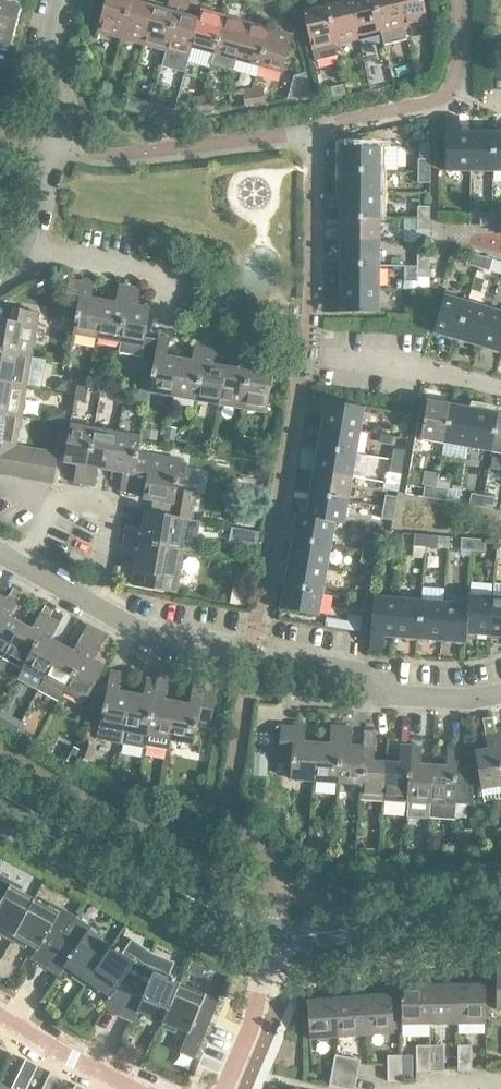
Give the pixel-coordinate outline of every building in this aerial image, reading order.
[(9,49),(20,7),(4,2),(4,0),(0,0),(0,47),(9,49)] [(91,30),(97,32),(120,38),(131,0),(105,0),(99,23),(93,22),(91,30)] [(131,0),(120,38),(143,44),(153,6),(131,0)] [(187,10),(190,0),(180,0),(178,8),(187,10)] [(373,0),(353,0),(349,1),(358,39),(381,34),(373,0)] [(381,34),(383,43),(406,38),(404,28),(397,0),(373,0),(381,34)] [(422,0),(397,0),(404,28),(428,23),(422,0)] [(349,1),(326,6),(335,45),(358,39),(349,1)] [(143,44),(165,51),(176,13),(153,6),(143,44)] [(302,12),(314,61),(338,55),(335,45),(326,6),(302,12)] [(224,16),(201,9),(198,19),(199,19),(191,48),(213,54),(224,16)] [(165,51),(189,57),(191,48),(199,19),(198,19),(176,13),(165,51)] [(224,16),(213,54),(211,63),(233,70),(236,60),(247,22),(224,16)] [(259,66),(269,28),(247,22),(236,60),(259,66)] [(282,73),(292,35),(269,28),(259,66),(282,73)] [(339,87),(335,93),(336,97),(346,95),(344,85),(339,87)] [(252,89),(254,103),(265,102),(263,88),(252,89)] [(254,103),(252,89),(242,91),(244,105),(254,103)] [(201,97),(203,111),(214,109),(212,95),(201,97)] [(203,111),(201,97),(191,98),(193,112),(203,111)] [(445,116),(445,133),(445,170),(469,170),(469,131),(458,131),(458,116),(445,116)] [(410,123),(399,127),(401,136),(412,133),(410,123)] [(493,132),(469,131),(469,170),(493,171),(493,132)] [(493,132),(493,171),(500,171),(500,132),(493,132)] [(391,147),(380,147),(380,146),(341,146),(341,170),(380,170),(380,169),(391,168),(391,147)] [(429,171),(429,159),(418,159),(418,171),(429,171)] [(380,170),(341,170),(341,193),(380,194),(380,170)] [(429,171),(418,171),(418,182),(429,182),(429,171)] [(379,217),(380,194),(341,193),(341,217),(379,217)] [(429,218),(429,206),(418,206),(418,218),(429,218)] [(492,214),(481,214),(481,225),(492,225),(492,214)] [(500,225),(500,214),(492,214),(492,225),(500,225)] [(379,217),(341,217),(340,240),(379,241),(379,217)] [(429,218),(418,218),(418,229),(429,230),(429,218)] [(340,240),(340,264),(379,264),(379,241),(340,240)] [(467,263),(478,266),(481,256),(470,252),(467,263)] [(418,253),(418,265),(428,265),(428,253),(418,253)] [(481,256),(478,266),(488,269),(491,259),(481,256)] [(379,264),(340,264),(340,287),(379,288),(379,264)] [(428,277),(428,265),(418,265),(418,277),(428,277)] [(72,333),(96,338),(103,301),(90,298),(93,281),(82,279),(81,282),(68,280),(63,308),(76,310),(72,333)] [(118,285),(115,303),(103,301),(96,338),(119,342),(129,287),(118,285)] [(119,342),(120,342),(118,352),(141,356),(145,337),(150,309),(137,307),(140,289),(129,287),(119,342)] [(379,312),(379,288),(340,287),(340,299),(325,298),(325,312),(379,312)] [(444,295),(437,320),(433,332),(456,339),(467,302),(444,295)] [(490,308),(467,302),(456,339),(479,346),(490,308)] [(289,326),(291,310),(277,307),(274,324),(289,326)] [(31,356),(38,313),(10,308),(7,321),(0,319),(0,351),(31,356)] [(500,352),(500,312),(490,308),(479,346),(500,352)] [(145,337),(141,356),(141,361),(153,363),(149,391),(173,395),(179,358),(167,356),(170,338),(158,336),(158,339),(145,337)] [(191,360),(179,358),(173,395),(196,399),(205,345),(194,343),(191,360)] [(213,364),(216,347),(205,345),(196,399),(219,403),(225,366),(213,364)] [(31,356),(0,351),(0,382),(25,386),(31,356)] [(219,403),(242,407),(252,353),(241,351),(238,369),(225,366),(219,403)] [(259,372),(262,355),(252,353),(242,407),(266,411),(272,375),(259,372)] [(55,383),(54,389),(66,392),(68,380),(61,379),(55,383)] [(20,416),(25,386),(0,382),(0,413),(20,416)] [(147,404),(149,391),(133,388),(131,401),(147,404)] [(364,406),(311,397),(309,410),(323,413),(322,424),(360,430),(364,406)] [(451,404),(427,400),(420,438),(444,442),(451,404)] [(474,408),(451,404),(444,442),(467,446),(474,408)] [(66,410),(54,408),(46,414),(44,421),(64,424),(66,410)] [(490,450),(497,412),(474,408),(467,446),(490,450)] [(497,412),(490,450),(500,452),(500,413),(497,412)] [(0,413),(0,444),(10,446),(15,447),(20,416),(0,413)] [(401,421),(409,422),(410,422),(411,414),(403,413),(403,414),(401,421)] [(94,429),(70,424),(64,461),(77,463),(74,481),(84,483),(94,429)] [(322,424),(317,447),(356,454),(360,430),(322,424)] [(165,437),(165,439),(174,441),(174,439),(176,428),(167,427),(165,437)] [(158,430),(144,428),(142,438),(156,440),(158,430)] [(98,467),(111,469),(117,433),(94,429),(84,483),(95,485),(98,467)] [(187,442),(202,445),(202,444),(204,433),(189,431),(187,442)] [(132,487),(138,452),(141,437),(117,433),(111,469),(123,471),(120,489),(131,491),(132,487)] [(246,452),(249,437),(237,435),(234,450),(246,452)] [(10,446),(0,444),(0,473),(5,474),(10,446)] [(21,448),(15,447),(10,446),(5,474),(16,476),(21,448)] [(356,454),(317,447),(313,470),(352,477),(356,454)] [(28,478),(33,450),(21,448),(16,476),(28,478)] [(405,451),(393,449),(392,460),(403,462),(405,451)] [(28,478),(40,480),(45,452),(33,450),(28,478)] [(53,483),(58,454),(45,452),(40,480),(53,483)] [(177,489),(182,460),(138,452),(132,487),(144,490),(143,498),(153,500),(151,512),(191,519),(196,492),(177,489)] [(402,462),(391,460),(390,471),(400,473),(402,462)] [(348,500),(352,477),(313,470),(309,493),(348,500)] [(434,498),(436,488),(425,486),(423,496),(434,498)] [(436,488),(434,498),(445,500),(447,489),(436,488)] [(309,493),(305,516),(335,521),(334,522),(343,524),(348,500),(309,493)] [(471,494),(469,504),(481,506),(482,496),(471,494)] [(394,508),(396,497),(385,495),(383,506),(394,508)] [(482,496),(481,506),(492,508),(494,498),(482,496)] [(394,508),(383,506),(381,518),(392,520),(394,508)] [(191,520),(191,519),(151,512),(146,511),(143,527),(127,525),(125,539),(183,549),(188,519),(191,520)] [(296,514),(292,538),(331,545),(334,522),(335,521),(305,516),(296,514)] [(259,531),(250,530),(248,544),(257,546),(259,531)] [(426,535),(414,534),(413,545),(425,546),(426,535)] [(437,536),(426,535),(425,546),(436,547),(437,536)] [(331,545),(292,538),(288,561),(326,568),(331,545)] [(473,539),(461,538),(460,549),(472,550),(473,539)] [(183,549),(125,539),(122,553),(138,555),(133,585),(176,593),(178,580),(183,549)] [(376,541),(364,539),(362,551),(374,553),(376,541)] [(473,539),(472,550),(484,551),(484,540),(473,539)] [(373,553),(362,551),(360,562),(371,564),(373,553)] [(288,561),(284,584),(322,591),(326,568),(288,561)] [(250,579),(252,567),(240,565),(239,572),(243,578),(250,579)] [(322,591),(284,584),(280,608),(318,615),(322,591)] [(356,585),(354,597),(365,599),(367,587),(356,585)] [(13,588),(9,596),(12,598),(17,601),(22,592),(13,588)] [(492,596),(468,594),(467,603),(468,603),(466,633),(489,635),(492,596)] [(3,655),(20,623),(9,617),(17,601),(12,598),(9,596),(7,595),(6,599),(0,595),(0,654),(3,655)] [(398,598),(374,596),(369,650),(383,651),(384,636),(395,637),(398,598)] [(500,636),(500,597),(492,596),(489,635),(500,636)] [(365,599),(354,597),(352,608),(363,610),(365,599)] [(421,600),(398,598),(395,637),(418,639),(421,600)] [(442,640),(445,602),(421,600),(418,639),(442,640)] [(468,603),(467,603),(445,602),(442,640),(466,642),(466,633),(468,603)] [(50,616),(49,618),(23,667),(44,678),(62,645),(51,639),(63,615),(54,610),(50,616)] [(40,613),(31,629),(20,623),(3,655),(23,667),(49,618),(40,613)] [(324,625),(360,631),(363,616),(348,614),(346,621),(325,617),(324,625)] [(59,700),(65,689),(97,629),(87,624),(73,651),(62,645),(44,678),(38,689),(59,700)] [(92,661),(106,634),(97,629),(65,689),(86,700),(104,667),(92,661)] [(157,680),(145,745),(168,749),(170,738),(177,702),(164,699),(170,670),(158,668),(156,680),(157,680)] [(121,673),(110,671),(97,739),(121,744),(130,693),(118,691),(121,673)] [(130,693),(121,743),(145,748),(145,745),(157,680),(156,680),(146,678),(143,695),(130,693)] [(177,702),(170,738),(194,743),(198,720),(211,722),(216,694),(203,692),(204,689),(192,687),(189,704),(177,702)] [(21,718),(12,713),(8,722),(16,726),(21,718)] [(495,729),(493,717),(482,718),(488,749),(475,751),(481,788),(500,784),(500,762),(495,729)] [(25,725),(21,723),(16,732),(20,734),(25,725)] [(293,727),(280,726),(278,754),(291,755),(290,778),(314,780),(317,743),(304,742),(305,724),(294,723),(293,727)] [(317,743),(314,780),(337,782),(341,727),(330,726),(329,744),(317,743)] [(352,727),(341,727),(337,782),(360,783),(363,746),(351,745),(352,727)] [(363,746),(360,783),(359,798),(383,799),(386,762),(373,761),(376,731),(364,730),(363,743),(363,746)] [(84,740),(78,757),(89,761),(95,744),(84,740)] [(68,743),(61,758),(72,763),(79,749),(68,743)] [(383,799),(407,801),(411,746),(400,745),(399,763),(386,762),(383,799)] [(420,765),(422,747),(411,746),(407,801),(430,802),(433,765),(420,765)] [(433,765),(430,802),(429,818),(453,819),(454,804),(467,805),(465,771),(457,771),(458,749),(447,748),(446,766),(433,765)] [(138,784),(127,782),(126,793),(136,794),(138,784)] [(143,804),(157,806),(158,797),(144,795),(143,804)] [(453,855),(474,854),(472,830),(453,830),(453,855)] [(333,842),(322,841),(321,856),(332,857),(333,842)] [(378,849),(359,848),(358,863),(377,865),(378,849)] [(345,853),(333,852),(332,864),(344,865),(345,853)] [(0,878),(0,928),(3,929),(1,934),(13,941),(36,898),(0,878)] [(75,920),(36,898),(13,941),(26,948),(28,944),(40,950),(46,938),(59,944),(75,920)] [(86,985),(88,981),(113,945),(75,920),(59,944),(72,954),(64,966),(76,973),(73,977),(86,985)] [(116,948),(113,945),(88,981),(111,997),(119,986),(131,994),(152,952),(131,938),(122,953),(119,951),(120,949),(117,947),(116,948)] [(138,1011),(164,1022),(181,982),(177,981),(177,979),(174,978),(173,980),(168,978),(175,962),(152,952),(131,994),(143,999),(138,1011)] [(181,982),(164,1022),(163,1026),(176,1032),(178,1028),(189,1033),(181,1052),(195,1058),(220,999),(181,982)] [(458,1023),(457,984),(429,985),(430,1023),(458,1023)] [(486,984),(457,984),(458,1023),(486,1022),(486,984)] [(401,1024),(430,1023),(429,985),(400,985),(401,1024)] [(394,1032),(391,993),(363,996),(366,1034),(394,1032)] [(338,1037),(366,1034),(363,996),(335,998),(338,1037)] [(338,1037),(335,998),(307,1000),(310,1039),(338,1037)] [(472,1071),(472,1045),(457,1045),(458,1071),(472,1071)] [(430,1046),(416,1046),(416,1072),(430,1072),(430,1046)] [(443,1046),(430,1046),(430,1072),(444,1072),(443,1046)] [(333,1071),(359,1076),(362,1061),(336,1055),(333,1071)] [(402,1073),(401,1055),(387,1055),(388,1082),(402,1081),(402,1073)] [(39,1065),(27,1059),(12,1088),(0,1083),(0,1088),(27,1088),(39,1065)] [(49,1077),(43,1088),(58,1088),(64,1077),(52,1071),(49,1077)] [(329,1086),(345,1088),(356,1088),(359,1076),(333,1071),(329,1086)]
